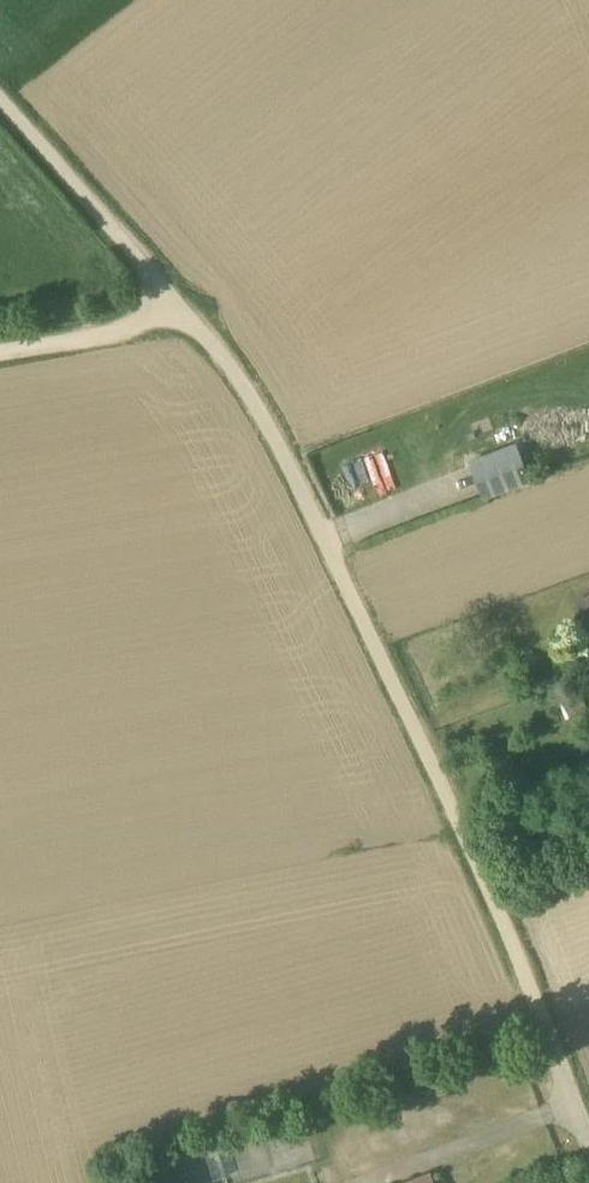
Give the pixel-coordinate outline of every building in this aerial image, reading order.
[(516,442),(469,460),(483,499),(530,481),(516,442)] [(574,600),(588,632),(588,593),(574,600)] [(403,1182),(435,1182),(431,1173),(403,1182)]
